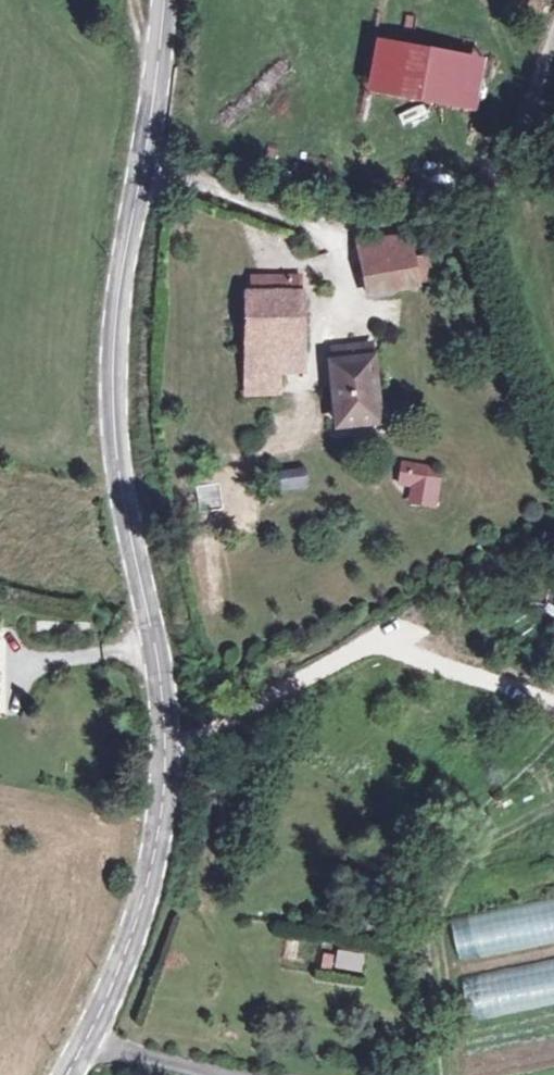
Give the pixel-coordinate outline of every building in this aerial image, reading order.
[(492,56),(398,37),(387,90),(480,110),(492,56)] [(545,99),(553,103),(553,81),(545,99)] [(357,256),(405,249),(403,231),(354,238),(357,256)] [(405,249),(357,256),(362,287),(409,282),(409,278),(406,253),(405,249)] [(422,252),(406,253),(409,278),(424,277),(422,252)] [(245,339),(299,337),(298,273),(254,274),(254,293),(243,294),(245,339)] [(243,274),(243,294),(254,293),(254,274),(243,274)] [(299,337),(245,339),(245,380),(273,379),(273,365),(299,364),(300,365),(299,337)] [(374,388),(373,344),(336,345),(336,359),(333,359),(335,421),(375,421),(374,400),(382,400),(382,388),(374,388)] [(423,459),(384,457),(382,476),(422,478),(423,459)] [(299,480),(298,464),(273,465),(273,481),(299,480)] [(457,959),(553,941),(553,900),(450,919),(457,959)] [(337,952),(335,971),(363,973),(365,954),(337,952)] [(461,978),(469,1020),(553,1005),(553,961),(461,978)]
